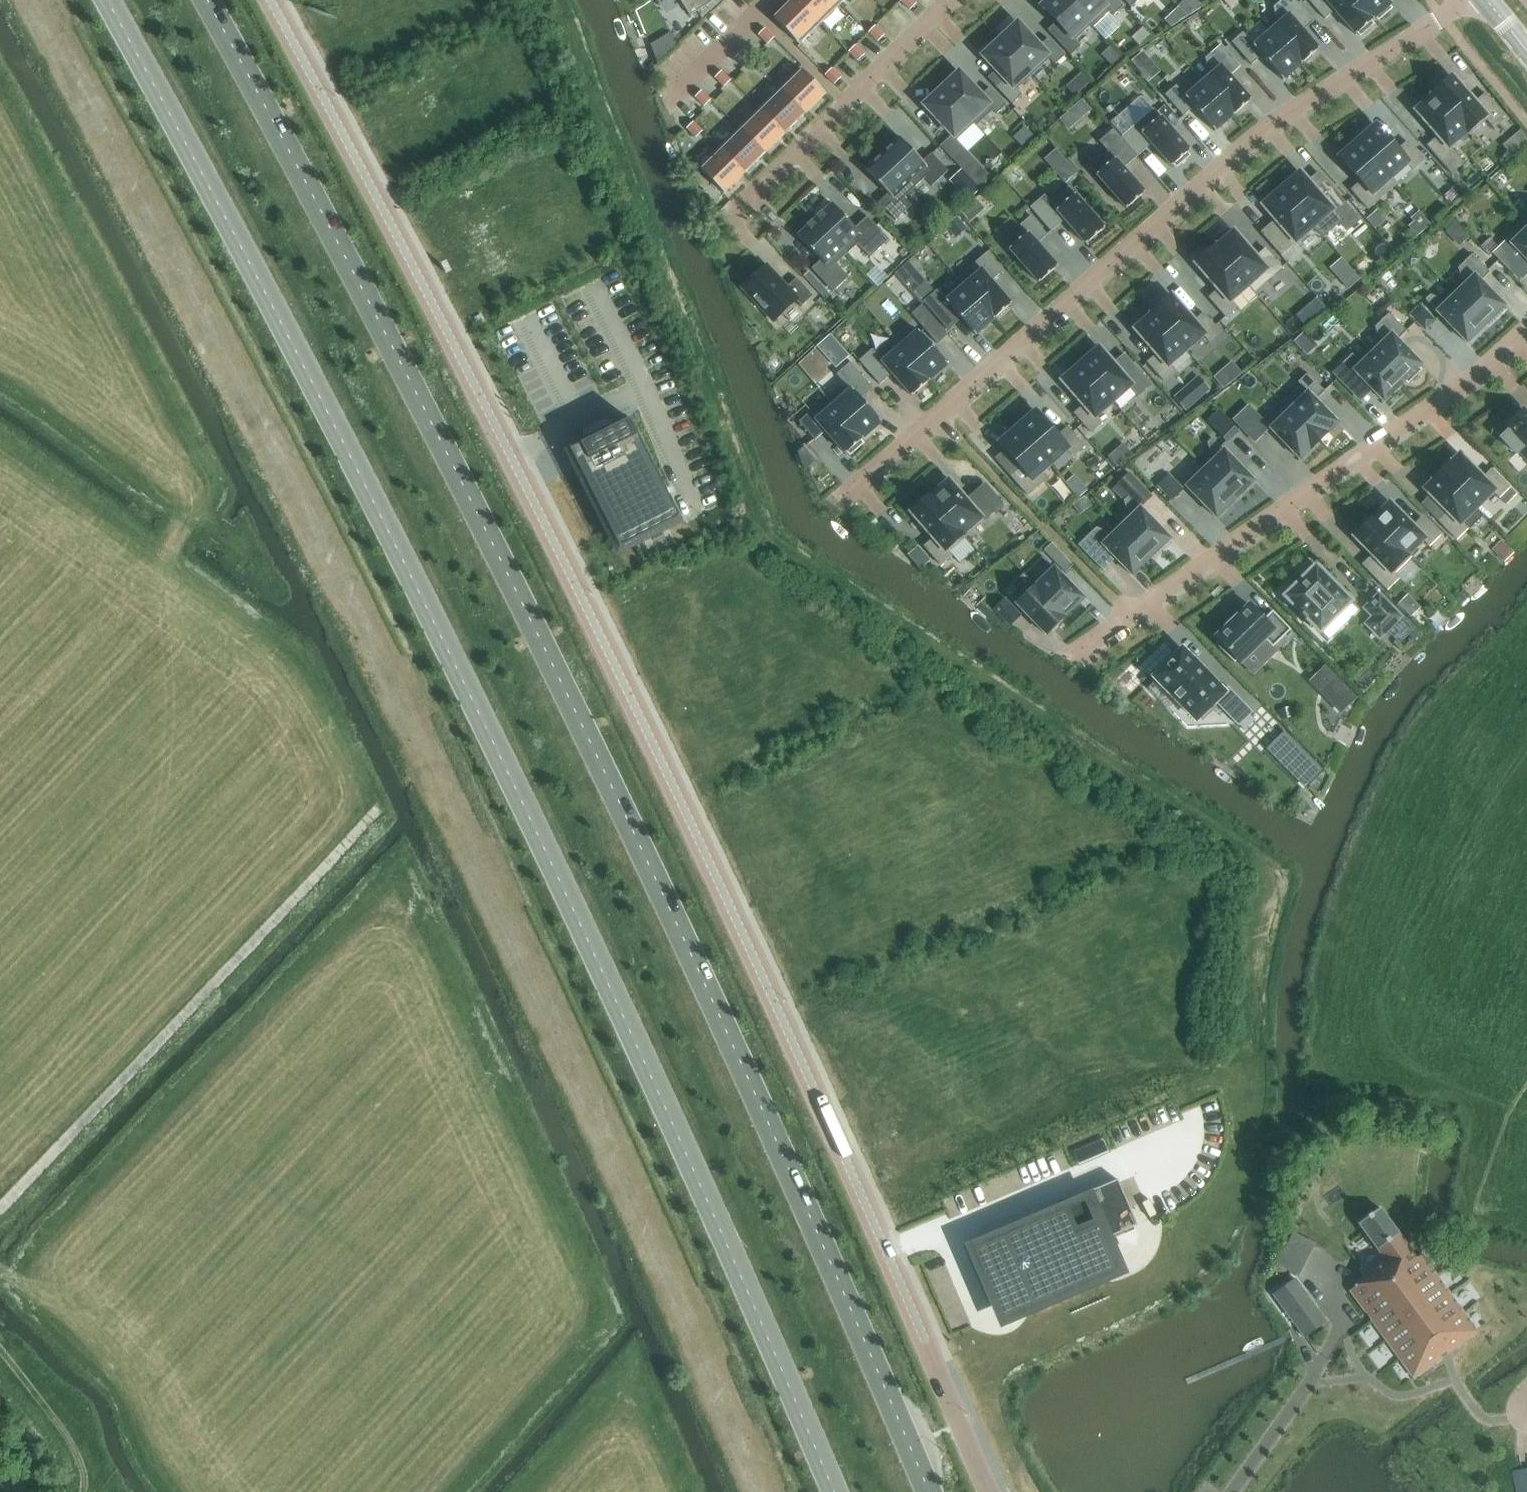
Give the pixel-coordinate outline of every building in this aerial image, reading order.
[(690,16),(712,2),(710,0),(680,0),(690,16)] [(795,0),(794,0),(774,19),(797,43),(818,23),(795,0)] [(818,23),(839,4),(835,0),(795,0),(818,23)] [(901,1),(909,10),(916,4),(912,0),(902,0),(901,1)] [(1091,26),(1091,25),(1067,0),(1049,0),(1041,7),(1074,41),(1091,26)] [(1091,25),(1091,26),(1093,28),(1110,12),(1113,16),(1123,7),(1116,0),(1067,0),(1091,25)] [(1169,21),(1178,30),(1205,5),(1200,0),(1190,0),(1169,21)] [(1300,65),(1318,49),(1298,25),(1308,16),(1294,0),(1280,0),(1272,7),(1275,15),(1281,22),(1271,31),(1300,65)] [(1325,20),(1334,11),(1355,35),(1358,33),(1360,36),(1373,24),(1371,22),(1373,19),(1356,0),(1308,0),(1325,20)] [(1373,19),(1376,17),(1378,20),(1391,9),(1389,6),(1391,4),(1388,0),(1356,0),(1373,19)] [(1008,30),(998,38),(1033,75),(1049,59),(1055,65),(1064,56),(1048,39),(1039,47),(1017,24),(1009,31),(1008,30)] [(869,33),(877,42),(884,35),(875,26),(869,33)] [(774,38),(765,29),(758,35),(767,44),(774,38)] [(1271,31),(1254,45),(1243,33),(1231,43),(1251,65),(1261,56),(1282,80),(1300,65),(1271,31)] [(659,60),(680,51),(674,36),(653,46),(659,60)] [(1016,90),(1033,75),(998,38),(989,46),(991,48),(983,56),(1004,79),(996,87),(1012,105),(1022,96),(1016,90)] [(1232,116),(1251,100),(1229,76),(1240,66),(1221,44),(1210,54),(1205,59),(1207,67),(1213,73),(1204,81),(1203,82),(1232,116)] [(849,52),(857,61),(864,55),(855,46),(849,52)] [(744,67),(750,61),(741,52),(735,58),(744,67)] [(1141,54),(1131,63),(1138,70),(1147,62),(1141,54)] [(799,68),(779,88),(805,115),(805,114),(805,113),(825,94),(799,68)] [(832,69),(825,75),(834,85),(840,78),(832,69)] [(724,87),(730,81),(721,71),(715,78),(724,87)] [(959,73),(942,89),(974,124),(973,124),(976,127),(993,111),(996,114),(1006,105),(989,88),(980,96),(959,73)] [(1080,73),(1074,78),(1083,88),(1089,82),(1080,73)] [(1214,132),(1232,116),(1203,82),(1204,81),(1199,76),(1181,91),(1176,86),(1165,95),(1184,118),(1194,109),(1214,132)] [(1466,131),(1465,131),(1469,135),(1486,120),(1492,127),(1504,116),(1485,94),(1474,104),(1452,78),(1434,94),(1466,131)] [(805,115),(779,88),(759,108),(785,134),(805,115)] [(957,140),(973,124),(974,124),(942,89),(924,105),(957,140)] [(695,97),(704,107),(710,100),(701,91),(695,97)] [(1448,147),(1465,131),(1466,131),(1434,94),(1433,95),(1434,96),(1429,100),(1428,99),(1416,110),(1448,147)] [(1080,101),(1072,108),(1081,118),(1089,111),(1080,101)] [(785,134),(759,108),(739,128),(765,154),(765,153),(783,135),(784,135),(785,134)] [(1121,138),(1137,156),(1151,144),(1170,167),(1173,164),(1176,167),(1189,156),(1187,153),(1190,151),(1154,109),(1135,126),(1121,138)] [(695,138),(702,132),(693,122),(686,129),(695,138)] [(1358,142),(1389,178),(1390,177),(1406,163),(1413,170),(1424,161),(1407,142),(1397,150),(1376,126),(1358,142)] [(765,154),(739,128),(719,148),(744,174),(765,154)] [(1123,168),(1137,156),(1121,138),(1113,129),(1099,142),(1108,152),(1090,168),(1126,209),(1145,193),(1123,168)] [(914,188),(925,178),(932,186),(948,172),(931,154),(922,162),(899,137),(882,153),(914,188)] [(955,162),(965,154),(949,137),(940,146),(955,162)] [(1396,184),(1390,177),(1389,178),(1358,142),(1340,158),(1361,182),(1351,190),(1368,209),(1396,184)] [(744,174),(719,148),(698,168),(723,193),(743,174),(744,174)] [(882,153),(865,169),(888,194),(879,203),(895,221),(911,206),(904,198),(914,188),(882,153)] [(967,175),(975,184),(985,175),(976,167),(967,175)] [(1070,167),(1059,177),(1065,183),(1076,174),(1070,167)] [(961,185),(969,178),(961,170),(954,177),(961,185)] [(1282,190),(1313,226),(1312,226),(1315,230),(1334,213),(1345,203),(1330,186),(1319,196),(1300,174),(1282,190)] [(1051,202),(1044,195),(1030,208),(1051,232),(1065,221),(1086,245),(1104,228),(1068,187),(1051,202)] [(1296,241),(1312,226),(1313,226),(1282,190),(1276,195),(1273,192),(1261,202),(1276,220),(1261,233),(1281,255),(1297,242),(1296,241)] [(972,223),(986,211),(978,202),(964,214),(972,223)] [(856,246),(868,259),(886,241),(865,219),(855,228),(832,204),(814,220),(847,254),(856,246)] [(1020,226),(1022,228),(1004,244),(1038,283),(1057,267),(1037,244),(1047,235),(1031,216),(1020,226)] [(957,217),(947,226),(956,237),(966,228),(957,217)] [(814,220),(797,236),(820,261),(811,269),(833,292),(849,277),(836,264),(847,254),(814,220)] [(1511,244),(1526,261),(1526,228),(1511,244)] [(1216,249),(1247,285),(1264,270),(1271,277),(1281,268),(1265,249),(1255,258),(1231,230),(1219,241),(1222,244),(1216,249)] [(1515,260),(1501,245),(1492,254),(1506,268),(1515,260)] [(1216,249),(1215,247),(1212,250),(1209,247),(1197,258),(1200,261),(1197,264),(1219,289),(1209,298),(1225,317),(1236,307),(1230,300),(1247,285),(1216,249)] [(993,320),(1011,304),(991,281),(1003,271),(987,252),(956,279),(963,286),(993,320)] [(1485,325),(1504,306),(1480,282),(1489,273),(1472,255),(1458,269),(1460,277),(1466,283),(1455,294),(1485,325)] [(906,263),(895,274),(922,304),(923,302),(933,294),(906,263)] [(786,287),(765,266),(743,287),(774,320),(796,300),(801,306),(812,295),(796,278),(786,287)] [(1350,268),(1338,278),(1348,289),(1360,279),(1350,268)] [(808,283),(819,295),(823,291),(813,279),(808,283)] [(942,323),(955,312),(975,335),(993,320),(963,286),(946,301),(936,291),(933,294),(923,302),(942,323)] [(1455,294),(1444,304),(1438,298),(1430,295),(1425,300),(1466,343),(1485,325),(1455,294)] [(1153,314),(1154,314),(1185,349),(1202,335),(1209,342),(1220,332),(1203,313),(1193,322),(1171,297),(1152,313),(1153,314)] [(1299,316),(1309,328),(1330,311),(1320,299),(1299,316)] [(1419,307),(1409,316),(1424,331),(1434,322),(1419,307)] [(1136,329),(1157,354),(1147,362),(1164,381),(1175,372),(1168,364),(1185,349),(1154,314),(1153,314),(1148,319),(1147,318),(1135,329),(1136,329)] [(1377,336),(1383,342),(1372,353),(1402,383),(1405,381),(1408,383),(1421,371),(1418,368),(1421,365),(1397,341),(1406,332),(1389,314),(1374,328),(1377,336)] [(933,318),(922,327),(937,344),(948,335),(933,318)] [(900,347),(929,381),(947,365),(918,331),(900,346),(900,347)] [(894,339),(875,355),(871,350),(859,361),(880,384),(892,374),(911,396),(929,381),(900,347),(900,346),(894,339)] [(835,342),(822,353),(835,368),(848,356),(835,342)] [(1081,365),(1112,401),(1129,386),(1138,397),(1151,385),(1124,354),(1123,355),(1124,356),(1125,355),(1132,363),(1120,374),(1112,365),(1096,346),(1084,357),(1087,360),(1081,365)] [(1345,389),(1358,376),(1383,402),(1402,383),(1372,353),(1369,349),(1356,362),(1351,356),(1331,375),(1345,389)] [(827,398),(830,402),(830,401),(863,438),(881,423),(861,399),(873,389),(850,363),(836,375),(844,383),(827,398)] [(1226,390),(1245,375),(1236,364),(1216,379),(1226,390)] [(1095,416),(1112,401),(1081,365),(1063,381),(1084,405),(1074,414),(1091,433),(1102,423),(1095,416)] [(1285,407),(1318,441),(1337,423),(1314,399),(1323,390),(1305,372),(1296,381),(1300,386),(1282,404),(1285,407)] [(1189,390),(1177,401),(1185,411),(1197,400),(1189,390)] [(861,441),(863,438),(830,401),(830,402),(813,416),(810,412),(798,422),(814,441),(825,431),(845,454),(847,452),(850,455),(863,444),(861,441)] [(1300,460),(1318,441),(1285,407),(1266,425),(1300,460)] [(1523,410),(1501,431),(1504,435),(1501,438),(1515,454),(1519,451),(1526,459),(1526,415),(1523,410)] [(1018,428),(1049,464),(1066,449),(1073,456),(1084,447),(1067,428),(1057,436),(1036,412),(1018,428)] [(1254,414),(1238,429),(1252,444),(1268,429),(1254,414)] [(613,423),(605,417),(583,428),(583,438),(613,423)] [(619,548),(679,518),(630,419),(570,450),(619,548)] [(1237,432),(1228,423),(1217,435),(1225,444),(1237,432)] [(1005,450),(995,458),(1011,477),(1028,496),(1047,479),(1041,471),(1049,464),(1018,428),(1000,444),(1005,450)] [(1235,499),(1253,481),(1212,438),(1207,444),(1210,451),(1216,458),(1205,468),(1235,499)] [(799,451),(797,452),(803,470),(806,468),(819,458),(807,444),(799,451)] [(1450,464),(1441,472),(1476,507),(1492,491),(1499,498),(1509,488),(1491,470),(1482,479),(1460,456),(1451,465),(1450,464)] [(1235,499),(1205,468),(1201,465),(1183,483),(1216,518),(1235,499)] [(1434,481),(1425,490),(1448,513),(1439,522),(1457,540),(1467,530),(1460,523),(1476,507),(1441,472),(1433,480),(1434,481)] [(1118,486),(1128,497),(1140,509),(1151,498),(1129,475),(1118,486)] [(931,496),(930,497),(965,537),(1003,504),(987,487),(968,504),(948,481),(936,492),(937,493),(931,497),(931,496)] [(1163,494),(1170,501),(1182,488),(1175,482),(1163,494)] [(1509,488),(1499,498),(1506,505),(1516,495),(1509,488)] [(965,537),(930,497),(927,499),(925,496),(913,507),(915,510),(912,512),(934,538),(924,547),(941,566),(952,556),(948,552),(965,537)] [(1151,557),(1170,539),(1140,509),(1128,497),(1124,501),(1123,501),(1126,509),(1132,516),(1121,526),(1151,557)] [(1373,520),(1373,521),(1406,555),(1407,554),(1422,539),(1429,546),(1439,536),(1421,518),(1412,527),(1390,504),(1373,520)] [(1410,558),(1407,554),(1406,555),(1373,521),(1373,520),(1372,519),(1370,522),(1367,519),(1354,532),(1357,534),(1355,537),(1376,559),(1366,569),(1387,590),(1398,579),(1393,574),(1410,558)] [(1098,566),(1111,554),(1132,576),(1151,557),(1121,526),(1110,537),(1104,531),(1096,528),(1078,545),(1098,566)] [(929,561),(921,551),(912,559),(920,569),(929,561)] [(1072,566),(1060,553),(1052,560),(1065,573),(1072,566)] [(1307,619),(1320,632),(1351,602),(1316,566),(1306,575),(1304,574),(1292,585),(1294,587),(1285,597),(1302,614),(1300,615),(1305,620),(1307,619)] [(1065,617),(1084,599),(1054,568),(1035,586),(1065,617)] [(1065,617),(1035,586),(1032,583),(1013,601),(1046,635),(1065,617)] [(1378,595),(1364,609),(1387,631),(1401,618),(1378,595)] [(1407,595),(1397,605),(1410,618),(1420,608),(1407,595)] [(1004,599),(993,609),(1010,626),(1012,624),(1020,616),(1021,616),(1004,599)] [(1235,662),(1236,660),(1239,663),(1264,639),(1272,647),(1290,630),(1272,611),(1263,620),(1250,605),(1238,617),(1236,614),(1225,625),(1227,627),(1216,638),(1218,641),(1216,643),(1216,642),(1215,643),(1234,663),(1235,662)] [(1223,692),(1183,651),(1182,650),(1181,651),(1155,676),(1154,677),(1155,678),(1195,719),(1196,721),(1197,719),(1215,702),(1238,727),(1253,713),(1228,687),(1223,692)] [(1372,665),(1355,682),(1364,691),(1381,673),(1372,665)] [(1339,681),(1324,696),(1342,714),(1357,699),(1339,681)] [(1280,726),(1265,741),(1296,772),(1311,757),(1280,726)] [(1103,1240),(1137,1226),(1117,1179),(1050,1207),(1053,1213),(969,1249),(981,1276),(988,1273),(991,1278),(988,1279),(993,1289),(995,1288),(997,1293),(995,1294),(1005,1316),(1116,1269),(1103,1240)] [(1365,1279),(1349,1291),(1413,1378),(1477,1331),(1449,1292),(1421,1255),(1416,1259),(1398,1234),(1390,1223),(1379,1208),(1358,1223),(1377,1250),(1384,1259),(1362,1276),(1365,1279)] [(1288,1284),(1273,1295),(1304,1337),(1326,1321),(1306,1294),(1295,1279),(1288,1284)] [(1514,1472),(1517,1491),(1526,1491),(1526,1470),(1514,1472)]
